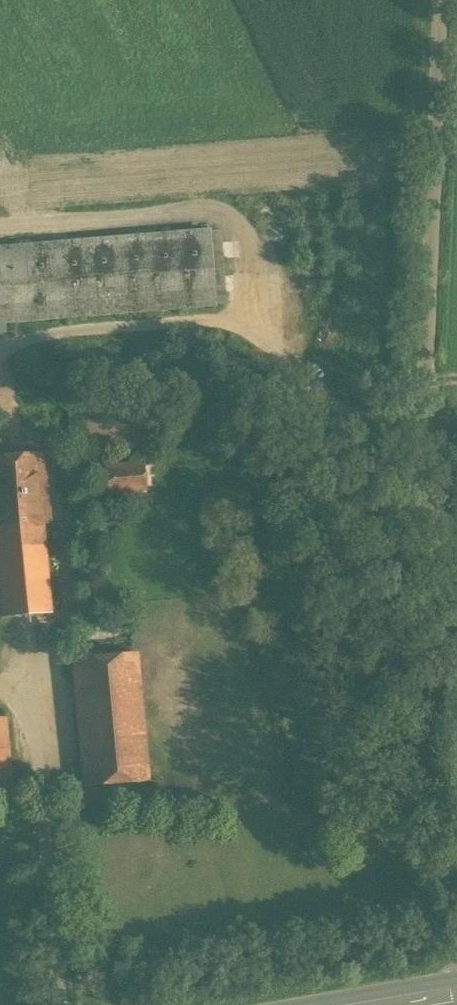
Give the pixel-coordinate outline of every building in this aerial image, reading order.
[(223,304),(218,234),(0,251),(0,321),(223,304)] [(0,459),(0,528),(43,525),(37,456),(0,459)] [(144,466),(105,471),(108,493),(147,488),(144,466)] [(43,525),(0,528),(0,618),(51,613),(43,525)] [(134,653),(75,659),(87,786),(146,780),(134,653)] [(10,793),(3,718),(0,719),(0,794),(10,793)]
